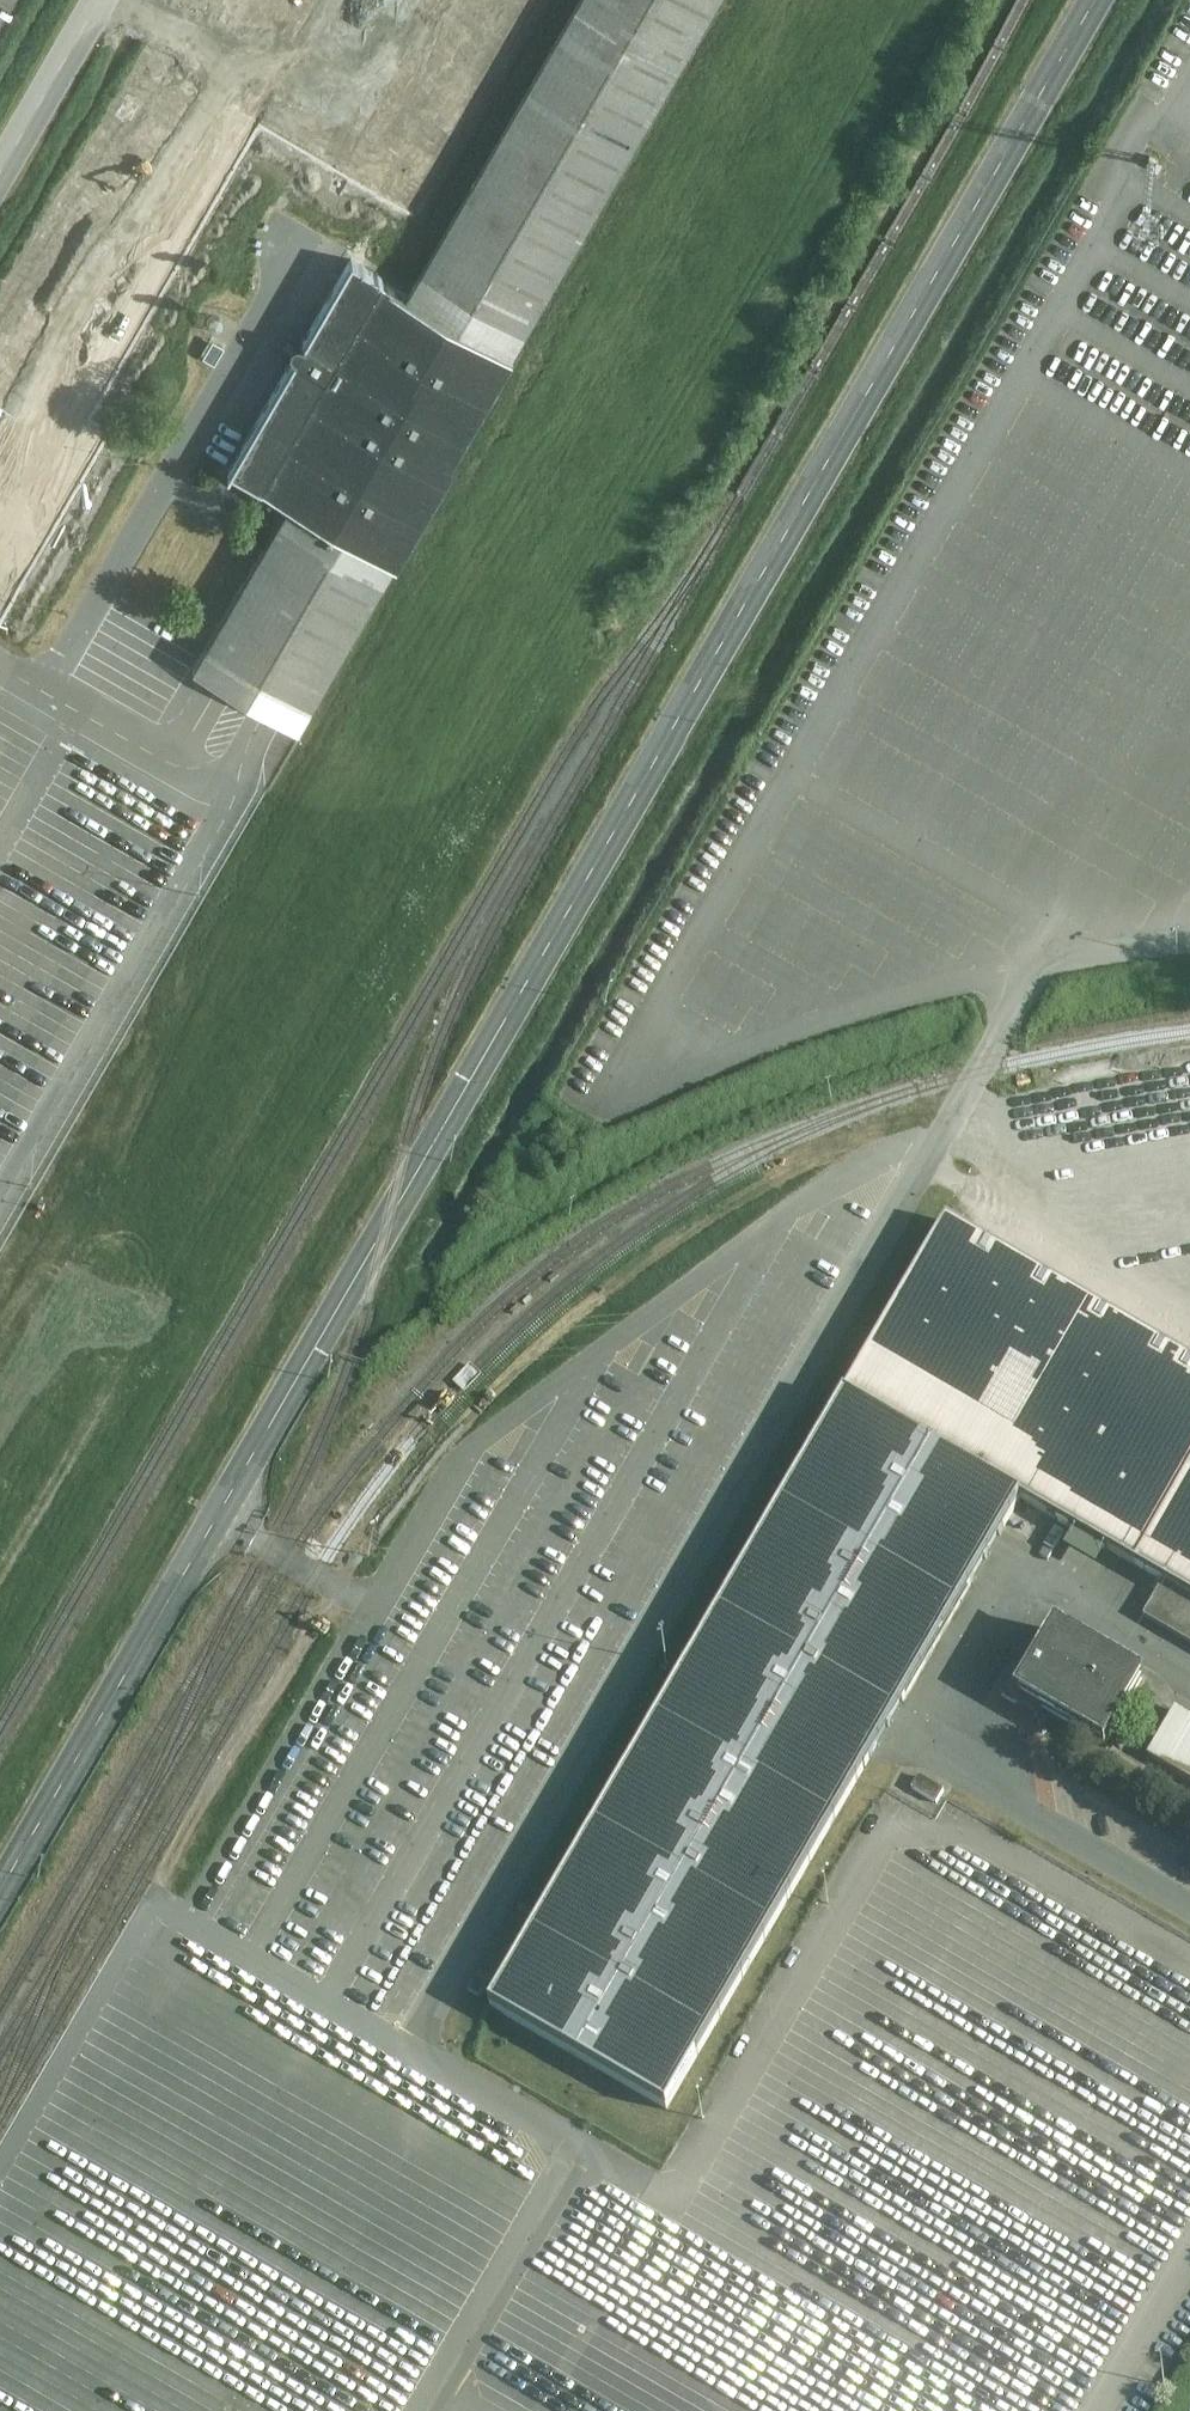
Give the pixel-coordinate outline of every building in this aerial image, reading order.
[(718,0),(574,0),(403,293),(352,264),(232,471),(290,505),(197,671),(222,686),(247,700),(272,715),(297,729),(392,564),(513,356),(718,0)] [(1189,1583),(1189,1369),(932,1221),(479,2004),(654,2105),(1015,1482),(1189,1583)] [(1051,1622),(1009,1692),(1094,1742),(1135,1672),(1051,1622)] [(1134,1756),(1189,1789),(1189,1711),(1169,1698),(1134,1756)] [(1189,2206),(1189,2104),(1149,2101),(1147,2124),(1136,2123),(1131,2114),(1116,2113),(1096,2122),(1095,2136),(1030,2167),(983,2255),(979,2310),(969,2305),(967,2345),(964,2339),(962,2340),(948,2367),(951,2374),(932,2410),(1081,2410),(1189,2206)]
